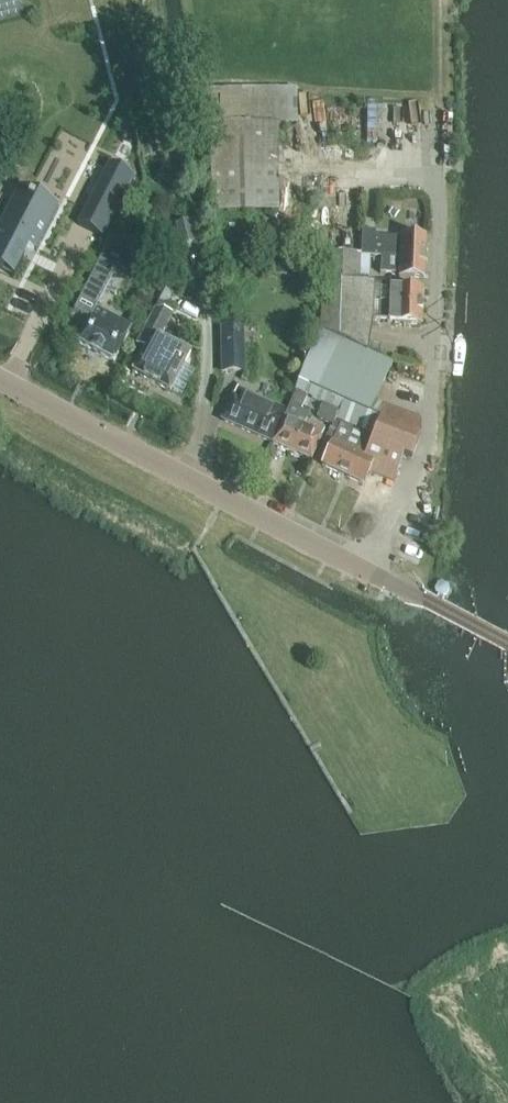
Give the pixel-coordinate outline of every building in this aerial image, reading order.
[(204,127),(212,127),(279,127),(297,127),(297,91),(204,90),(204,127)] [(212,214),(280,215),(279,127),(212,127),(212,214)] [(106,138),(109,158),(134,154),(130,134),(106,138)] [(111,164),(80,225),(105,239),(137,178),(111,164)] [(164,165),(158,176),(168,181),(166,184),(172,187),(180,174),(164,165)] [(53,208),(38,201),(35,207),(31,205),(33,202),(23,197),(22,200),(14,196),(0,222),(0,270),(12,276),(11,278),(12,279),(23,258),(19,256),(24,247),(28,249),(35,252),(58,208),(54,206),(53,208)] [(188,222),(175,225),(181,246),(194,243),(188,222)] [(376,232),(362,231),(361,257),(370,257),(380,258),(379,274),(399,275),(398,278),(423,279),(424,239),(400,238),(375,237),(376,232)] [(360,269),(361,257),(323,254),(323,256),(319,332),(367,355),(373,321),(393,322),(393,324),(421,325),(422,292),(395,290),(395,284),(373,283),(360,283),(360,269)] [(361,257),(360,269),(370,270),(370,257),(361,257)] [(76,342),(113,361),(131,328),(95,308),(116,270),(99,261),(72,311),(88,319),(76,342)] [(166,290),(159,302),(167,307),(174,294),(166,290)] [(171,315),(155,309),(136,346),(137,346),(136,346),(143,350),(132,371),(169,391),(169,390),(170,390),(190,352),(160,336),(171,315)] [(219,327),(221,376),(224,376),(245,375),(244,327),(219,327)] [(319,332),(294,393),(295,393),(306,398),(306,399),(322,407),(338,415),(335,421),(342,423),(332,443),(321,465),(363,484),(368,471),(394,481),(402,458),(411,461),(419,439),(420,420),(382,406),(383,405),(374,401),(391,366),(367,355),(319,332)] [(236,388),(222,420),(247,432),(272,443),(286,411),(262,400),(236,388)] [(286,411),(272,443),(291,452),(305,421),(308,414),(300,411),(306,399),(306,398),(295,393),(287,411),(286,411)] [(322,407),(317,418),(333,426),(335,420),(338,415),(322,407)] [(305,421),(291,452),(310,460),(324,429),(305,421)] [(448,600),(451,600),(454,594),(453,592),(448,589),(446,590),(442,595),(443,598),(445,599),(448,600)]
